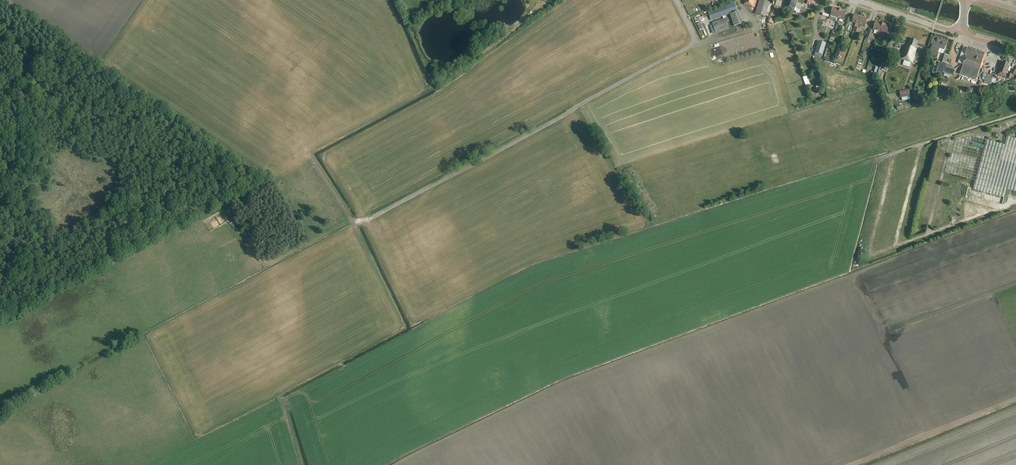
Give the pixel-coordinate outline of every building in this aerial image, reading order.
[(723,17),(725,16),(730,14),(732,22),(734,26),(742,24),(740,19),(734,0),(729,2),(730,4),(708,12),(711,20),(723,17)] [(770,3),(761,0),(760,0),(755,14),(765,17),(770,3)] [(797,0),(786,0),(784,8),(794,11),(796,5),(795,4),(796,2),(797,0)] [(837,17),(839,10),(833,8),(831,15),(837,17)] [(821,18),(823,12),(816,10),(814,16),(821,18)] [(839,10),(837,17),(837,18),(836,22),(839,23),(840,18),(843,20),(846,12),(839,10)] [(859,24),(861,17),(854,15),(852,22),(859,24)] [(716,34),(729,29),(726,19),(725,16),(723,17),(724,20),(712,24),(716,34)] [(861,17),(859,24),(865,26),(867,19),(861,17)] [(880,32),(882,24),(876,22),(873,30),(880,32)] [(882,24),(880,32),(886,34),(889,26),(882,24)] [(938,39),(934,38),(932,39),(931,43),(933,44),(930,53),(937,55),(939,49),(944,50),(946,46),(947,41),(938,38),(938,39)] [(915,52),(917,45),(916,45),(917,41),(910,39),(907,46),(905,45),(900,59),(912,63),(915,52)] [(821,56),(825,44),(820,42),(815,54),(821,56)] [(958,63),(963,65),(962,66),(960,74),(975,80),(978,72),(984,54),(975,51),(972,49),(968,48),(967,48),(967,47),(965,46),(963,47),(962,49),(958,63)] [(946,63),(949,56),(943,54),(940,62),(946,63)] [(819,68),(825,70),(825,72),(830,73),(832,67),(816,62),(816,64),(820,65),(819,68)] [(942,77),(946,64),(940,62),(936,75),(942,77)] [(1007,68),(1009,63),(1003,62),(1002,66),(1000,66),(997,75),(1005,77),(1008,68),(1007,68)] [(931,64),(927,75),(931,77),(936,66),(931,64)] [(954,74),(956,68),(946,65),(944,71),(954,74)] [(1007,137),(1005,145),(986,140),(973,190),(1004,198),(1007,189),(1015,192),(1015,139),(1007,137)]
